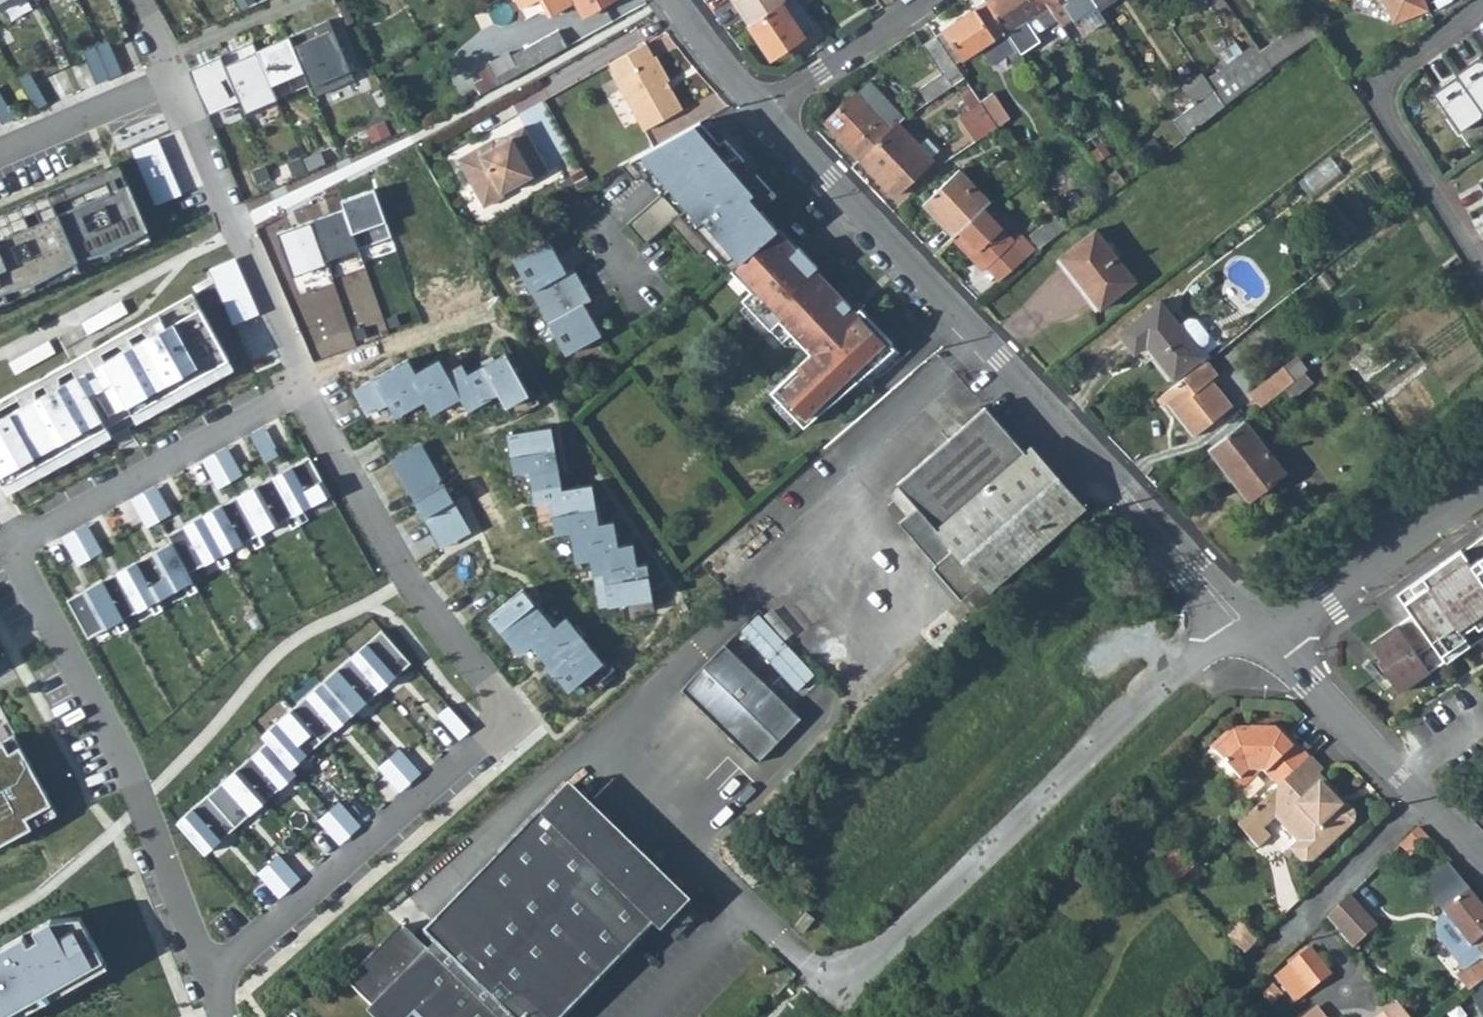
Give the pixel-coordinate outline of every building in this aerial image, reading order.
[(14,0),(0,0),(0,8),(14,0)] [(560,15),(575,6),(580,16),(608,0),(551,0),(560,15)] [(783,0),(736,0),(750,22),(780,2),(783,0)] [(802,11),(794,0),(783,0),(780,2),(791,18),(802,11)] [(986,0),(935,34),(955,62),(978,47),(1005,29),(986,0)] [(986,0),(1005,29),(1013,42),(1020,52),(1038,40),(1025,21),(1049,5),(1046,0),(986,0)] [(1049,5),(1062,24),(1072,18),(1063,3),(1068,0),(1046,0),(1049,5)] [(1072,18),(1095,3),(1093,0),(1068,0),(1063,3),(1072,18)] [(1095,3),(1099,9),(1113,0),(1093,0),(1095,3)] [(1424,0),(1401,0),(1399,1),(1397,0),(1385,0),(1392,23),(1428,9),(1424,0)] [(748,24),(770,57),(803,35),(791,18),(780,2),(750,22),(748,24)] [(328,19),(288,37),(303,71),(313,96),(353,79),(328,19)] [(1306,20),(1256,45),(1270,66),(1317,38),(1306,20)] [(518,70),(568,43),(559,28),(510,54),(518,70)] [(978,47),(986,59),(1013,42),(1005,29),(978,47)] [(935,34),(920,44),(940,73),(917,89),(926,102),(964,76),(955,62),(935,34)] [(288,37),(256,50),(270,84),(303,71),(288,37)] [(97,44),(95,45),(109,78),(123,72),(108,39),(97,44)] [(657,56),(647,39),(609,60),(619,78),(616,80),(645,126),(686,103),(674,84),(670,86),(667,80),(672,77),(659,54),(657,56)] [(1256,44),(1206,78),(1213,88),(1224,104),(1270,68),(1269,66),(1270,66),(1256,45),(1256,44)] [(95,45),(81,51),(95,84),(109,78),(95,45)] [(510,54),(509,52),(494,60),(504,78),(518,70),(510,54)] [(220,55),(188,69),(207,114),(239,100),(220,55)] [(1458,75),(1482,111),(1482,59),(1481,56),(1471,64),(1472,65),(1458,75)] [(30,71),(17,78),(35,110),(49,104),(30,71)] [(1435,95),(1461,131),(1482,115),(1482,111),(1458,75),(1447,83),(1449,85),(1435,95)] [(823,121),(858,159),(890,130),(873,112),(883,103),(866,84),(856,94),(854,91),(846,99),(823,121)] [(0,88),(0,110),(7,122),(21,116),(4,86),(0,88)] [(1213,88),(1173,120),(1184,136),(1224,104),(1213,88)] [(1009,119),(992,91),(979,99),(981,101),(997,126),(998,127),(1009,119)] [(975,141),(997,126),(981,101),(959,116),(975,141)] [(883,103),(873,112),(890,130),(897,123),(900,120),(883,102),(883,103)] [(549,164),(525,120),(493,138),(495,142),(483,149),(478,141),(456,153),(482,201),(503,190),(502,188),(518,179),(525,178),(549,164)] [(729,269),(777,227),(748,194),(757,186),(738,164),(744,158),(725,138),(720,143),(700,121),(622,164),(621,164),(634,179),(644,171),(661,191),(627,221),(645,242),(670,220),(698,252),(708,244),(729,269)] [(858,159),(893,196),(934,157),(932,155),(938,149),(927,137),(918,145),(897,123),(890,130),(858,159)] [(133,146),(156,203),(184,192),(161,134),(133,146)] [(0,210),(0,302),(152,238),(118,160),(0,210)] [(987,202),(955,170),(920,205),(952,237),(982,206),(987,202)] [(982,206),(952,237),(983,269),(987,265),(1010,242),(1014,238),(982,206)] [(1030,237),(1040,248),(1065,228),(1057,216),(1030,237)] [(797,247),(777,227),(729,269),(747,290),(739,299),(782,339),(790,330),(811,350),(774,389),(808,422),(898,342),(894,338),(896,336),(861,303),(859,305),(817,265),(819,263),(799,245),(797,247)] [(1100,308),(1135,280),(1095,229),(1059,256),(1100,308)] [(547,239),(512,258),(565,353),(600,334),(583,303),(590,299),(572,266),(565,270),(547,239)] [(1026,259),(1010,242),(987,265),(1001,278),(1026,259)] [(220,287),(246,276),(237,255),(211,266),(220,287)] [(1171,378),(1201,354),(1188,339),(1197,331),(1197,320),(1185,304),(1173,303),(1164,309),(1157,300),(1117,332),(1132,352),(1143,344),(1171,378)] [(95,363),(86,368),(106,407),(116,402),(124,415),(221,363),(194,313),(192,310),(95,362),(95,363)] [(505,353),(481,366),(498,395),(505,407),(528,394),(505,353)] [(1308,368),(1298,355),(1250,392),(1261,405),(1284,387),(1304,371),(1308,368)] [(1209,357),(1162,393),(1195,435),(1234,403),(1214,377),(1221,372),(1209,357)] [(406,360),(374,378),(388,403),(396,417),(424,401),(430,413),(460,397),(445,371),(439,359),(414,373),(406,360)] [(460,363),(445,371),(460,397),(468,411),(498,395),(481,366),(466,374),(460,363)] [(1284,387),(1292,396),(1312,380),(1304,371),(1284,387)] [(0,413),(0,481),(98,429),(80,395),(88,391),(78,372),(71,376),(70,375),(0,413)] [(374,378),(352,390),(366,415),(388,403),(374,378)] [(894,483),(900,490),(989,412),(983,406),(894,483)] [(989,412),(900,490),(916,508),(898,523),(935,566),(953,551),(981,582),(964,597),(975,609),(992,595),(987,589),(1081,507),(1028,447),(1023,451),(989,412)] [(1248,499),(1284,470),(1243,419),(1207,447),(1248,499)] [(551,427),(506,434),(512,472),(528,470),(532,495),(561,491),(551,427)] [(420,441),(389,459),(440,549),(471,531),(420,441)] [(222,552),(329,494),(308,456),(166,533),(171,542),(193,581),(228,562),(222,552)] [(561,491),(532,495),(533,503),(548,500),(553,532),(569,529),(598,524),(592,486),(561,491)] [(598,524),(569,529),(574,562),(588,559),(591,573),(636,566),(632,544),(618,546),(614,522),(598,524)] [(1399,593),(1413,613),(1373,641),(1392,668),(1387,671),(1401,692),(1446,660),(1448,662),(1482,637),(1482,537),(1471,545),(1475,552),(1469,556),(1463,548),(1399,593)] [(171,542),(66,599),(87,638),(193,581),(171,542)] [(636,566),(591,573),(596,607),(652,598),(646,564),(636,566)] [(531,644),(553,627),(536,605),(501,632),(519,654),(531,644)] [(602,663),(566,617),(553,627),(531,644),(568,690),(602,663)] [(411,663),(381,629),(261,735),(266,741),(291,769),(411,663)] [(792,713),(724,647),(680,691),(749,758),(792,713)] [(1296,730),(1291,734),(1277,719),(1255,718),(1248,725),(1238,724),(1217,745),(1242,771),(1239,773),(1238,773),(1239,780),(1257,763),(1265,765),(1283,784),(1316,752),(1296,730)] [(1296,730),(1286,720),(1277,719),(1291,734),(1296,730)] [(13,734),(0,741),(0,843),(31,826),(26,816),(51,802),(13,734)] [(291,769),(266,741),(176,820),(207,855),(297,776),(291,769)] [(1329,765),(1316,752),(1283,784),(1273,794),(1289,810),(1311,833),(1302,842),(1314,855),(1321,854),(1359,817),(1360,816),(1361,816),(1361,815),(1361,814),(1361,813),(1362,812),(1361,811),(1361,810),(1361,809),(1360,808),(1360,807),(1359,807),(1353,800),(1350,803),(1337,790),(1340,787),(1324,771),(1329,765)] [(701,896),(575,773),(542,807),(659,922),(667,930),(701,896)] [(1353,800),(1340,787),(1337,790),(1350,803),(1353,800)] [(1289,810),(1273,794),(1262,804),(1279,821),(1289,810)] [(1279,821),(1262,804),(1250,816),(1272,838),(1274,837),(1284,827),(1279,821)] [(542,807),(424,928),(435,939),(429,945),(425,940),(369,998),(388,1016),(567,1016),(659,922),(542,807)] [(1426,851),(1434,843),(1419,827),(1411,835),(1421,846),(1426,851)] [(1411,835),(1401,845),(1411,857),(1421,846),(1411,835)] [(1178,851),(1196,869),(1199,865),(1182,847),(1178,851)] [(1468,890),(1446,864),(1436,872),(1434,875),(1433,877),(1431,880),(1431,883),(1431,886),(1435,893),(1439,897),(1437,898),(1436,899),(1435,900),(1435,901),(1435,902),(1434,904),(1435,906),(1436,908),(1440,914),(1443,917),(1440,919),(1439,920),(1438,922),(1437,925),(1436,926),(1436,928),(1436,931),(1436,933),(1436,935),(1437,937),(1438,939),(1439,941),(1450,955),(1453,953),(1465,969),(1456,976),(1469,992),(1482,980),(1482,908),(1468,890)] [(1347,900),(1324,923),(1354,953),(1377,929),(1347,900)] [(101,959),(75,914),(42,914),(0,937),(0,1015),(101,959)] [(1233,937),(1248,923),(1244,918),(1229,932),(1233,937)] [(1233,937),(1246,950),(1261,935),(1248,923),(1233,937)] [(1308,990),(1329,972),(1310,949),(1289,966),(1308,990)] [(1469,992),(1482,1016),(1482,980),(1469,992)] [(1376,1016),(1407,1016),(1395,1003),(1376,1016)]
